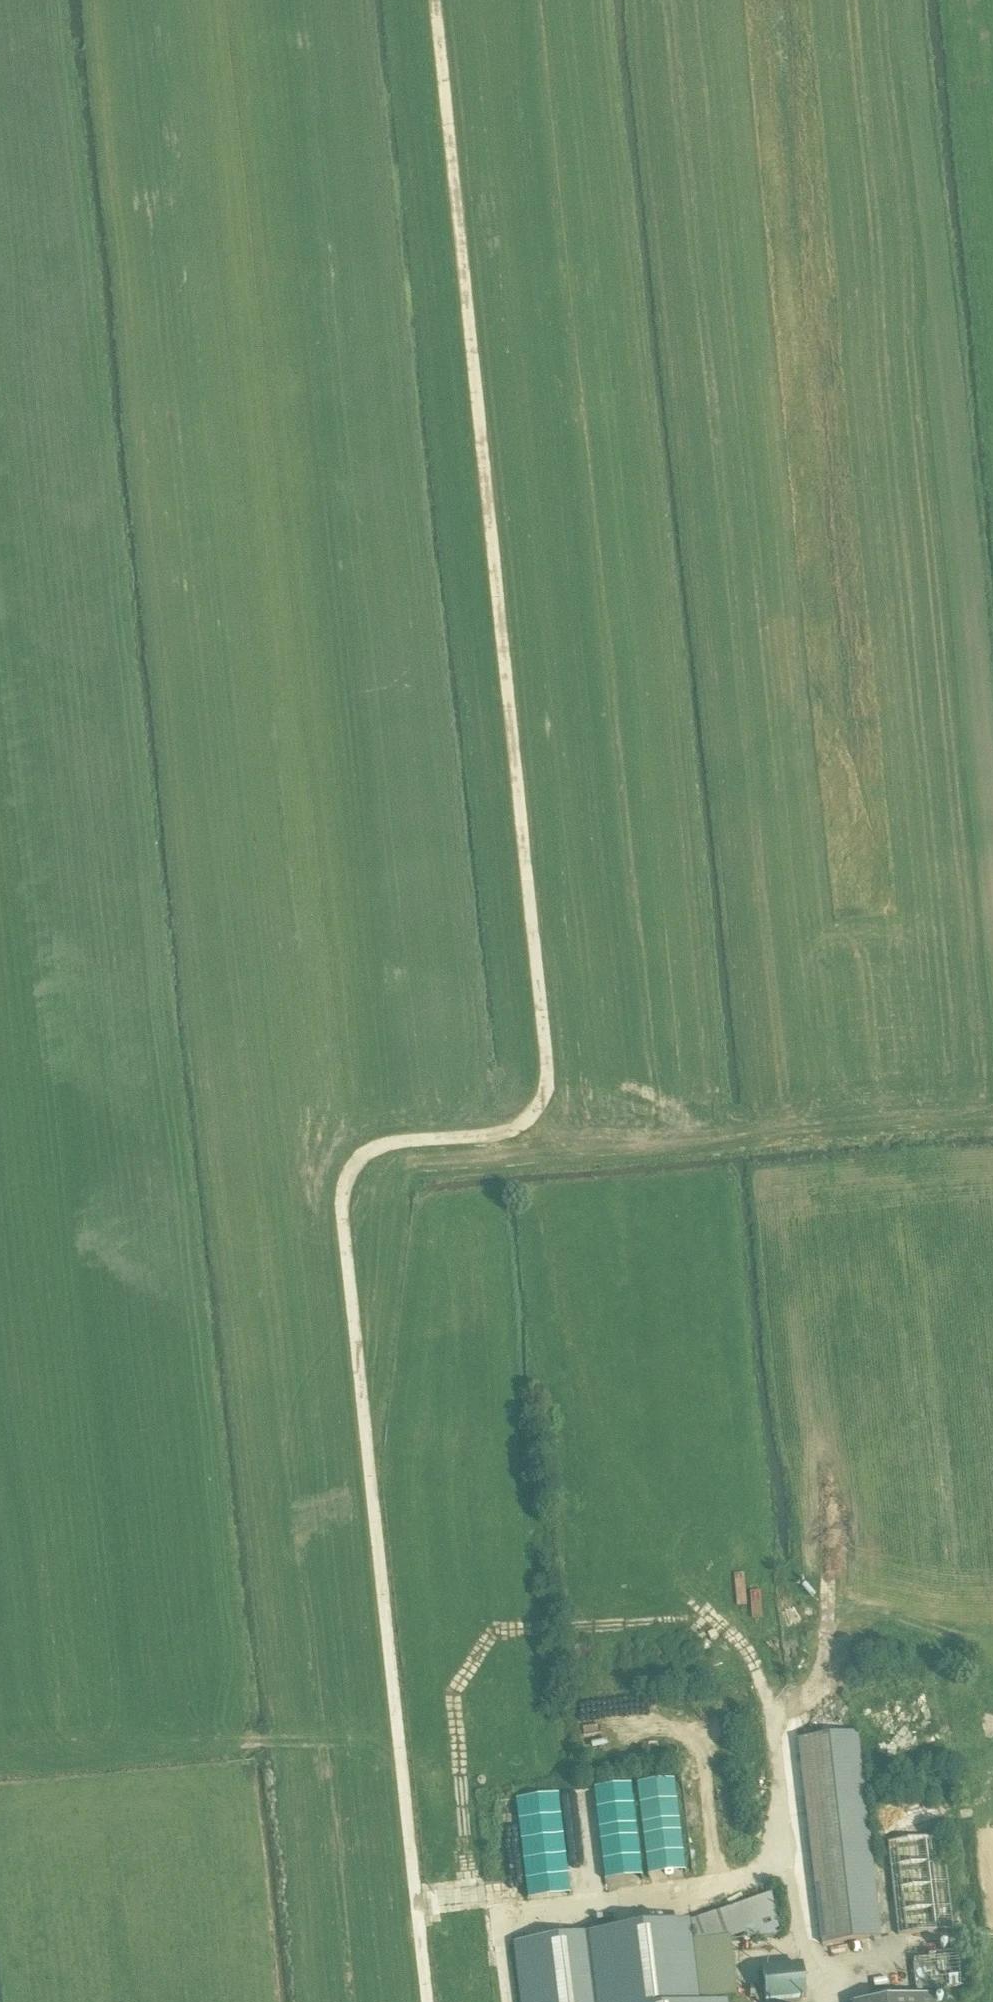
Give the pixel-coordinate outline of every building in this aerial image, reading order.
[(822,1945),(881,1939),(858,1735),(799,1741),(822,1945)] [(898,1935),(952,1929),(941,1837),(888,1843),(898,1935)] [(730,1945),(780,1937),(772,1895),(691,1922),(694,1943),(729,1940),(730,1945)] [(523,2001),(695,2001),(685,1924),(516,1944),(523,2001)] [(957,1952),(910,1957),(913,1986),(915,1986),(916,1992),(961,1987),(960,1986),(972,1985),(970,1967),(958,1968),(957,1952)] [(806,1998),(803,1964),(762,1969),(765,2001),(771,2001),(806,1998)]
